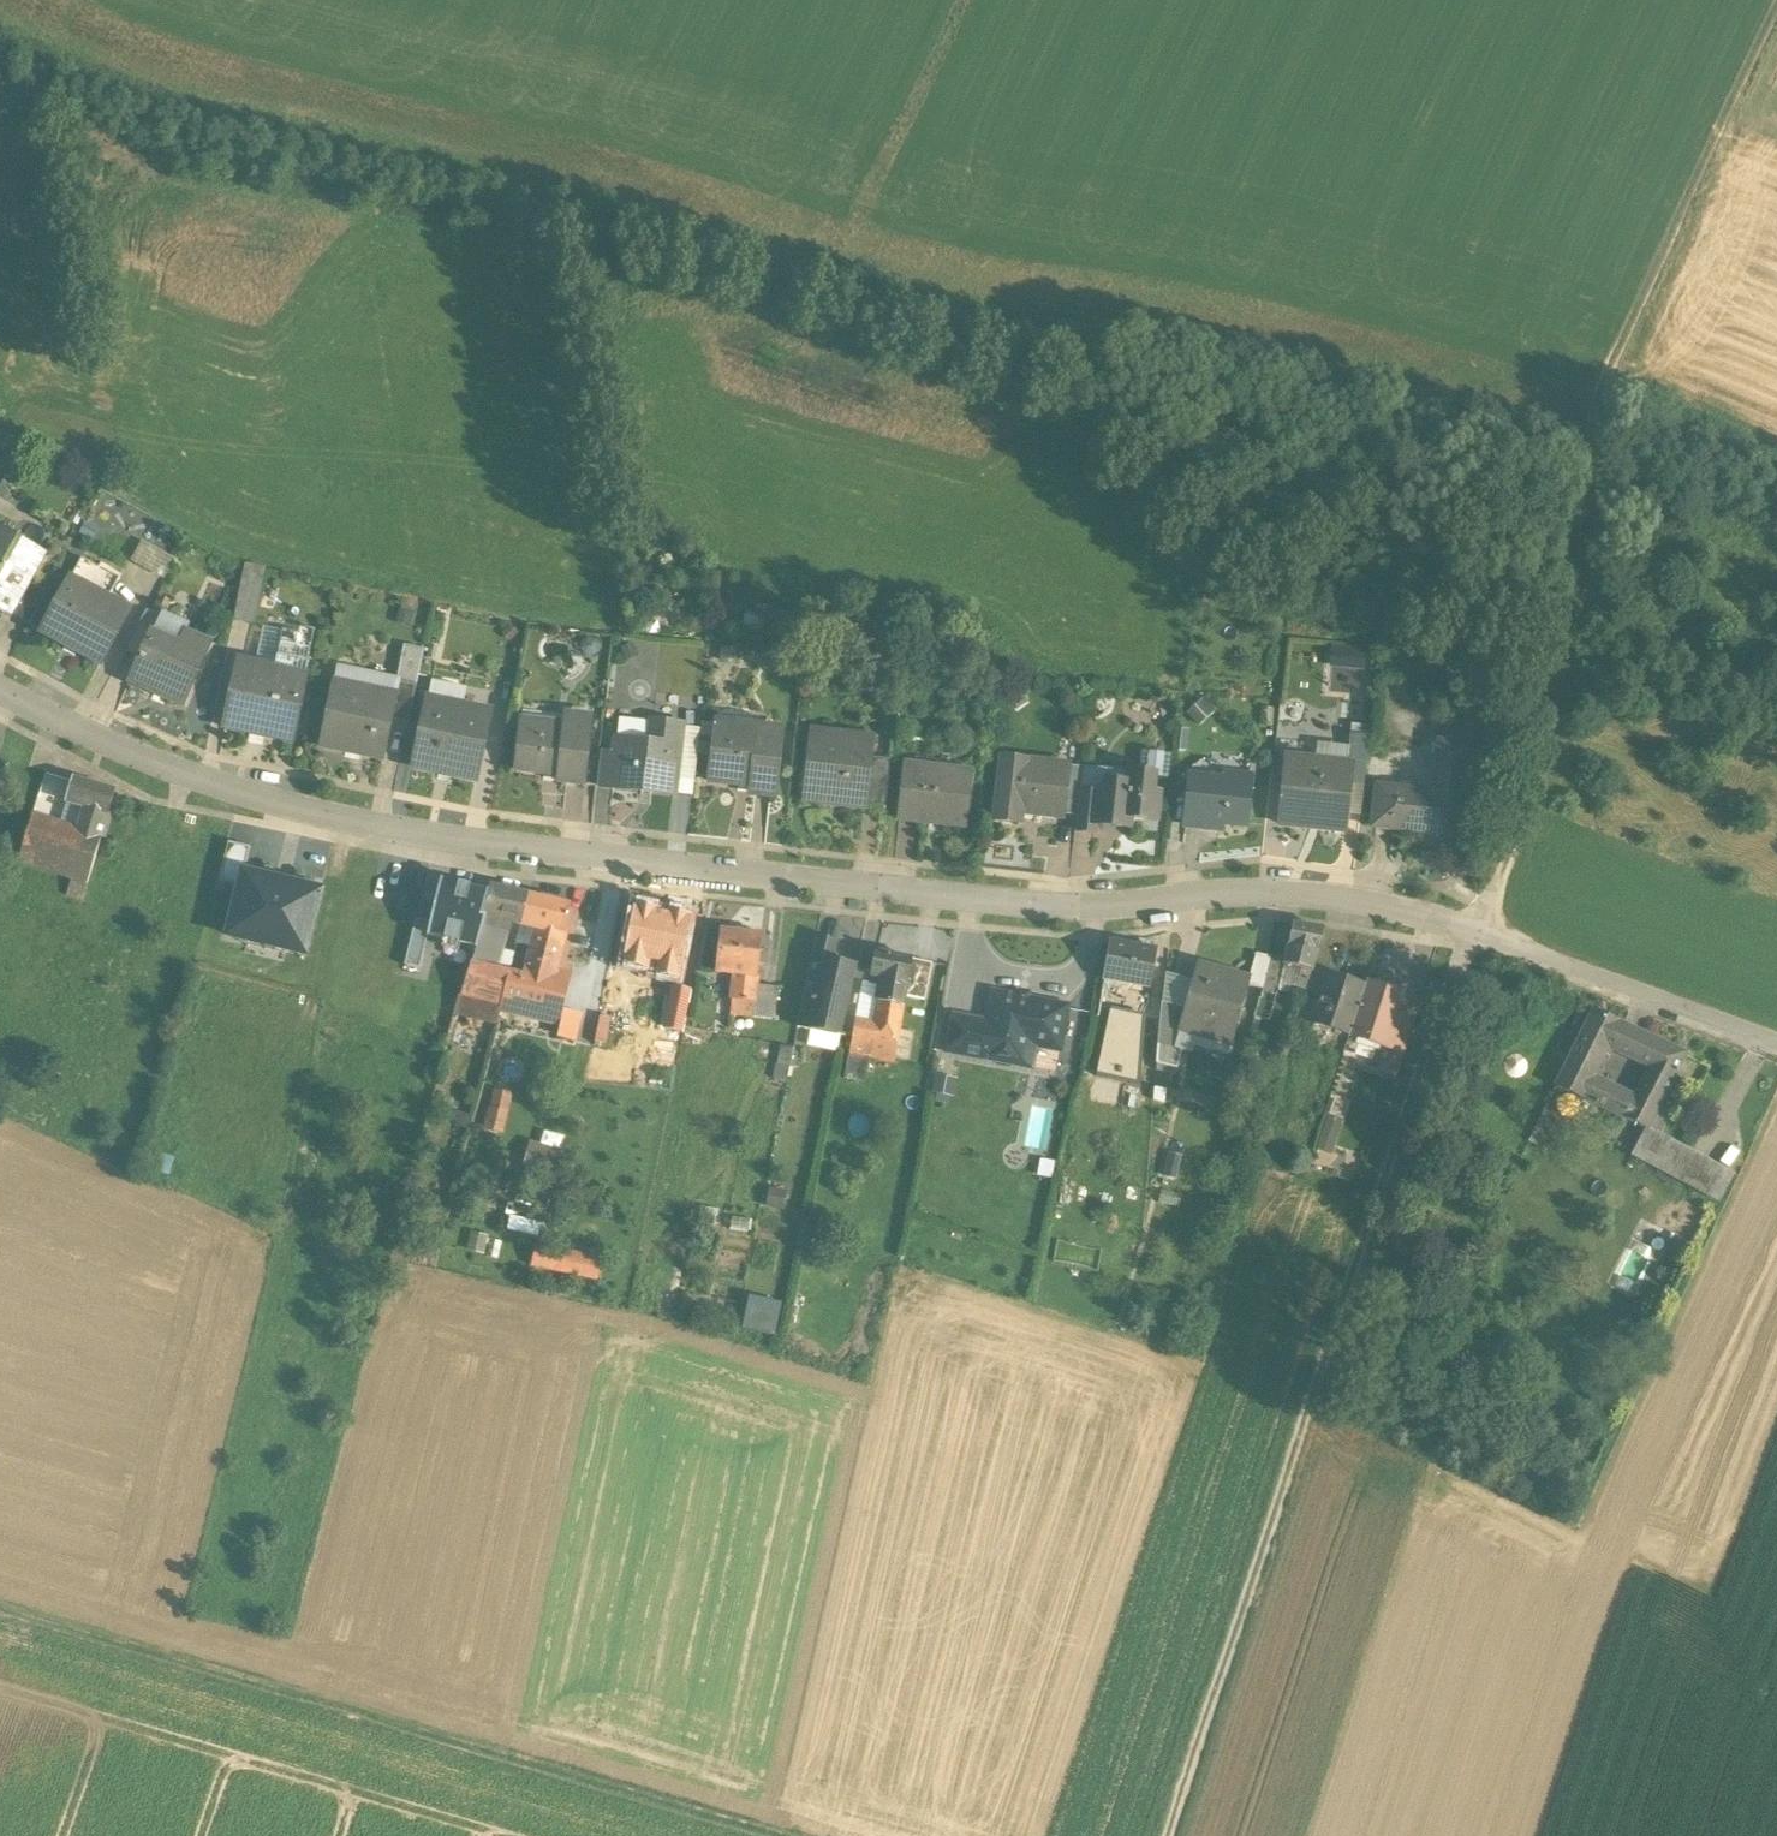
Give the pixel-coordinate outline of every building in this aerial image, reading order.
[(0,532),(0,609),(10,614),(27,582),(42,554),(0,532)] [(118,579),(82,559),(66,587),(101,606),(106,599),(107,599),(118,579)] [(268,568),(245,564),(233,622),(256,626),(268,568)] [(27,582),(10,614),(29,625),(47,592),(27,582)] [(101,606),(66,587),(41,633),(100,665),(129,611),(107,599),(106,599),(101,606)] [(155,620),(150,631),(152,632),(179,644),(184,633),(155,620)] [(315,631),(283,624),(273,669),(305,676),(315,631)] [(123,651),(138,658),(147,638),(149,639),(152,632),(150,631),(137,626),(123,651)] [(179,644),(152,632),(149,639),(147,638),(138,658),(132,671),(128,681),(182,705),(209,644),(184,633),(179,644)] [(397,683),(415,686),(423,649),(405,645),(397,683)] [(1329,693),(1363,693),(1363,646),(1330,646),(1329,693)] [(116,665),(132,671),(138,658),(123,651),(116,665)] [(273,669),(238,661),(223,726),(290,742),(305,676),(273,669)] [(336,671),(333,687),(372,695),(373,690),(375,678),(336,671)] [(415,687),(397,683),(394,694),(396,695),(390,721),(407,725),(415,687)] [(459,691),(431,685),(428,700),(456,706),(459,691)] [(372,695),(333,687),(321,746),(383,759),(390,721),(396,695),(394,694),(373,690),(372,695)] [(456,706),(428,700),(413,766),(474,779),(489,714),(456,706)] [(589,719),(522,711),(515,771),(558,776),(557,782),(582,785),(589,719)] [(781,731),(715,723),(708,782),(751,786),(750,794),(774,796),(781,731)] [(649,745),(616,741),(615,756),(611,789),(672,795),(679,728),(651,725),(649,745)] [(856,740),(811,734),(803,801),(846,806),(846,803),(863,805),(863,808),(865,808),(865,807),(866,807),(871,761),(871,759),(868,758),(867,764),(853,762),(856,740)] [(1368,739),(1348,736),(1345,765),(1350,766),(1347,787),(1362,789),(1368,739)] [(1434,794),(1377,787),(1372,827),(1395,829),(1396,826),(1429,830),(1429,833),(1453,836),(1464,747),(1440,744),(1434,794)] [(615,756),(600,755),(597,787),(611,789),(615,756)] [(1064,775),(1024,770),(1025,762),(1000,759),(994,821),(1018,823),(1019,813),(1061,818),(1061,814),(1066,775),(1064,775)] [(889,763),(871,761),(866,807),(884,809),(889,763)] [(1024,770),(1064,775),(1065,767),(1025,762),(1024,770)] [(1345,765),(1315,762),(1313,780),(1283,777),(1277,826),(1342,833),(1347,787),(1350,766),(1345,765)] [(969,773),(903,765),(897,821),(921,824),(922,815),(964,820),(969,773)] [(1064,775),(1066,775),(1061,814),(1077,816),(1080,792),(1082,768),(1065,767),(1064,775)] [(1125,785),(1102,782),(1101,795),(1096,794),(1093,825),(1099,825),(1104,822),(1112,823),(1115,829),(1120,829),(1127,825),(1128,819),(1154,822),(1157,795),(1151,794),(1153,775),(1126,772),(1125,785)] [(75,781),(73,780),(70,792),(67,801),(79,805),(76,814),(84,817),(79,831),(73,850),(94,857),(114,793),(75,781)] [(1248,786),(1190,780),(1184,825),(1204,827),(1204,821),(1244,826),(1248,786)] [(1096,794),(1080,792),(1077,816),(1075,832),(1089,833),(1092,832),(1093,825),(1096,794)] [(79,805),(67,801),(63,811),(76,814),(79,805)] [(56,824),(71,829),(76,814),(63,811),(56,824)] [(84,817),(76,814),(71,829),(79,831),(84,817)] [(56,824),(32,817),(18,863),(72,880),(86,884),(94,857),(73,850),(79,831),(71,829),(56,824)] [(219,882),(241,887),(244,875),(250,848),(228,843),(219,882)] [(306,955),(320,893),(244,875),(241,887),(229,937),(306,955)] [(86,884),(72,880),(67,896),(81,900),(86,884)] [(430,924),(427,936),(477,949),(484,921),(482,920),(488,894),(441,882),(430,924)] [(490,887),(488,894),(482,920),(484,921),(477,949),(475,956),(487,959),(496,961),(505,928),(508,929),(511,919),(522,922),(528,897),(490,887)] [(569,907),(528,897),(522,922),(540,926),(534,946),(528,971),(552,977),(552,975),(569,907)] [(689,918),(635,907),(623,965),(647,970),(649,961),(658,963),(656,975),(677,980),(689,918)] [(427,936),(430,924),(415,920),(404,965),(418,968),(427,936)] [(540,926),(522,922),(517,942),(534,946),(540,926)] [(1324,931),(1294,925),(1285,961),(1284,964),(1311,971),(1324,931)] [(761,935),(719,931),(715,972),(734,975),(756,977),(761,935)] [(837,944),(815,939),(810,960),(832,964),(837,944)] [(1102,981),(1147,990),(1154,952),(1109,944),(1102,981)] [(911,961),(875,951),(869,974),(881,977),(877,1001),(903,1006),(904,1000),(911,961)] [(1257,953),(1250,979),(1243,1002),(1258,1006),(1262,991),(1270,957),(1257,953)] [(487,959),(475,956),(471,966),(470,966),(469,968),(484,971),(487,959)] [(1285,961),(1270,957),(1262,991),(1275,995),(1278,985),(1284,964),(1285,961)] [(832,964),(810,960),(796,1028),(840,1036),(842,1006),(841,1006),(855,968),(832,964)] [(930,966),(912,961),(911,961),(904,1000),(922,1004),(930,966)] [(1183,1010),(1179,1024),(1181,1024),(1231,1039),(1228,1047),(1230,1048),(1243,1002),(1250,979),(1197,963),(1183,1010)] [(1284,964),(1278,985),(1305,991),(1311,971),(1284,964)] [(469,968),(469,969),(459,1001),(500,1008),(503,998),(508,976),(484,971),(469,968)] [(552,977),(528,971),(526,980),(508,976),(503,998),(559,1012),(567,979),(552,975),(552,977)] [(1334,979),(1311,971),(1305,991),(1296,1019),(1349,1036),(1362,995),(1343,989),(1334,979)] [(756,977),(734,975),(731,1000),(753,1002),(755,985),(756,977)] [(1362,995),(1349,1036),(1386,1048),(1388,1048),(1397,1020),(1404,996),(1366,984),(1362,995)] [(662,1028),(683,1032),(692,989),(671,985),(662,1028)] [(777,987),(755,985),(753,1002),(751,1016),(774,1019),(777,987)] [(1066,1008),(993,994),(987,1023),(988,1024),(982,1058),(1013,1064),(1016,1049),(1024,1044),(1058,1050),(1066,1008)] [(903,1006),(877,1001),(873,1023),(899,1028),(901,1018),(903,1006)] [(1183,1010),(1161,1004),(1159,1020),(1157,1044),(1173,1049),(1181,1024),(1179,1024),(1183,1010)] [(1111,1010),(1097,1078),(1141,1086),(1145,1016),(1111,1010)] [(1624,1027),(1593,1012),(1562,1074),(1583,1085),(1584,1083),(1604,1043),(1614,1049),(1624,1027)] [(987,1023),(953,1017),(947,1051),(982,1058),(988,1024),(987,1023)] [(899,1028),(873,1023),(853,1020),(847,1053),(865,1056),(893,1060),(895,1045),(899,1028)] [(1397,1020),(1388,1048),(1386,1048),(1384,1054),(1382,1053),(1380,1058),(1382,1058),(1378,1069),(1394,1075),(1411,1024),(1397,1020)] [(1624,1027),(1614,1049),(1653,1068),(1663,1047),(1624,1027)] [(1173,1049),(1157,1044),(1156,1069),(1167,1070),(1173,1049)] [(793,1048),(781,1046),(777,1064),(789,1067),(793,1048)] [(1633,1107),(1627,1120),(1646,1129),(1658,1105),(1682,1056),(1663,1047),(1653,1068),(1633,1107)] [(865,1056),(847,1053),(844,1071),(862,1074),(865,1056)] [(1633,1107),(1584,1083),(1583,1085),(1562,1074),(1557,1085),(1627,1120),(1633,1107)] [(518,1096),(500,1092),(491,1131),(509,1136),(518,1096)] [(1673,1112),(1658,1105),(1646,1129),(1661,1136),(1673,1112)] [(1739,1171),(1661,1136),(1646,1129),(1632,1155),(1728,1198),(1739,1171)] [(562,1154),(537,1148),(532,1166),(557,1173),(562,1154)] [(778,1191),(767,1189),(765,1207),(776,1209),(778,1191)] [(603,1260),(555,1251),(550,1271),(599,1280),(603,1260)] [(748,1297),(743,1331),(776,1335),(781,1302),(748,1297)]
